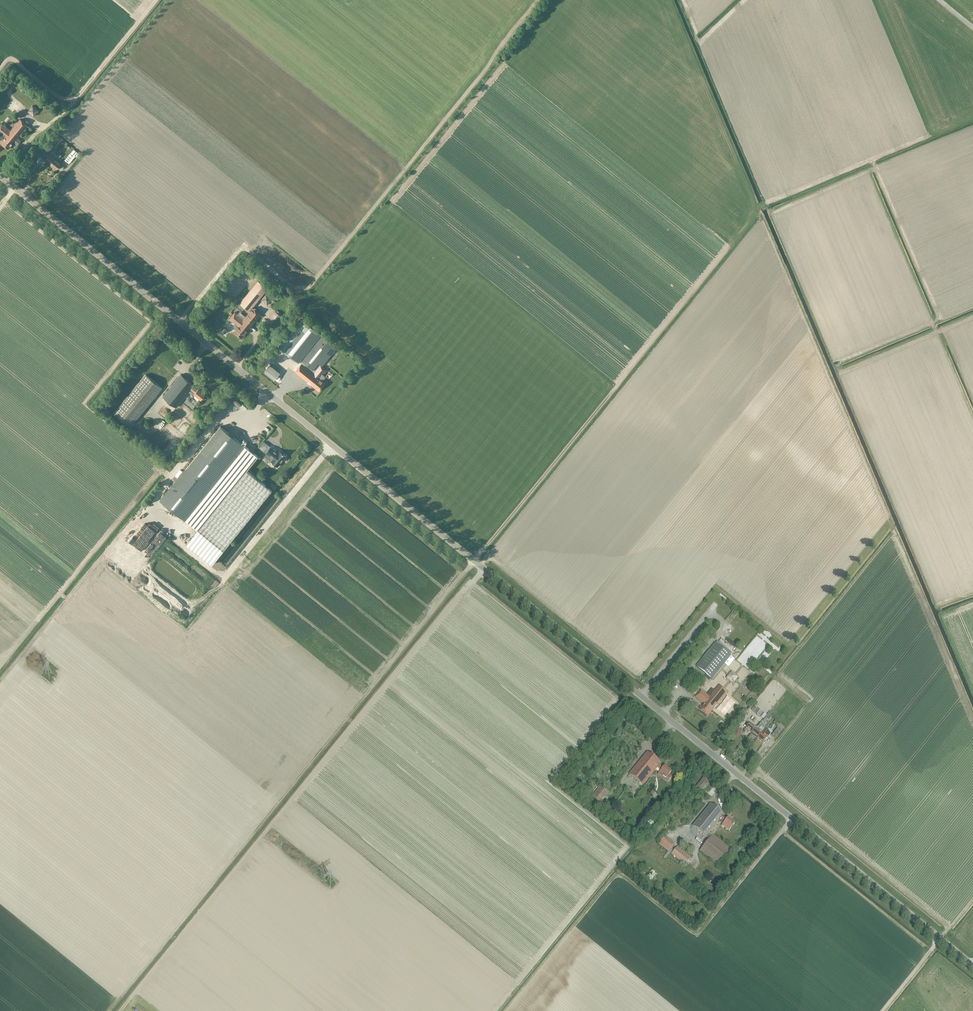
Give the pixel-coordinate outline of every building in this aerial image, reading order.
[(7,92),(17,80),(11,75),(2,87),(7,92)] [(30,103),(39,109),(43,102),(34,96),(30,103)] [(34,116),(39,110),(33,105),(28,111),(34,116)] [(0,125),(0,133),(5,137),(1,143),(9,149),(14,143),(17,146),(21,140),(18,137),(28,125),(20,119),(11,130),(2,123),(0,125)] [(53,148),(58,143),(54,139),(49,145),(53,148)] [(45,160),(50,165),(55,159),(58,155),(52,150),(49,154),(45,160)] [(75,156),(71,153),(71,152),(65,160),(69,164),(75,156)] [(55,159),(50,165),(56,169),(61,163),(57,160),(62,155),(59,153),(58,155),(55,159)] [(261,314),(253,308),(252,307),(268,289),(258,281),(240,302),(251,311),(244,319),(235,312),(229,319),(235,323),(234,324),(234,325),(234,327),(234,328),(236,329),(234,332),(242,338),(261,314)] [(267,305),(272,299),(266,294),(261,300),(267,305)] [(272,327),(281,316),(275,311),(266,322),(272,327)] [(301,360),(322,334),(302,318),(279,346),(299,362),(301,359),(301,360)] [(327,370),(322,366),(338,346),(322,334),(301,360),(303,361),(295,371),(319,390),(325,383),(320,378),(327,370)] [(146,374),(114,413),(131,427),(162,388),(146,374)] [(201,399),(205,394),(198,388),(197,389),(194,386),(194,385),(181,374),(163,396),(177,407),(189,392),(191,393),(194,394),(201,399)] [(161,419),(160,413),(156,414),(157,419),(160,418),(161,422),(165,421),(164,418),(161,419)] [(220,426),(160,500),(185,520),(230,464),(244,446),(220,426)] [(257,456),(244,446),(185,520),(197,529),(186,544),(212,564),(271,490),(246,470),(257,456)] [(271,461),(278,466),(286,456),(279,451),(278,452),(270,447),(266,452),(273,458),(271,461)] [(756,636),(737,660),(746,667),(749,662),(745,660),(755,647),(757,649),(753,654),(757,657),(767,644),(756,636)] [(712,679),(731,656),(715,642),(696,665),(712,679)] [(731,659),(724,670),(727,672),(729,668),(743,677),(748,669),(731,659)] [(733,683),(738,677),(732,672),(727,678),(733,683)] [(708,716),(727,692),(719,686),(710,697),(701,690),(695,697),(704,704),(700,710),(708,716)] [(756,728),(751,723),(746,729),(751,734),(756,728)] [(762,732),(758,730),(762,724),(760,723),(756,728),(751,734),(757,738),(762,732)] [(771,734),(767,731),(768,729),(766,727),(762,732),(757,738),(763,743),(771,734)] [(669,775),(671,772),(664,766),(664,767),(660,764),(660,763),(647,752),(629,774),(643,785),(657,768),(661,771),(658,774),(668,782),(672,777),(669,775)] [(701,793),(709,783),(703,778),(695,788),(701,793)] [(593,795),(600,802),(608,793),(600,786),(593,795)] [(703,803),(706,799),(699,794),(696,798),(703,803)] [(724,815),(710,804),(693,826),(706,837),(706,836),(709,833),(719,821),(722,824),(722,825),(729,831),(735,824),(728,818),(727,819),(723,816),(724,815)] [(709,833),(706,836),(709,839),(699,851),(717,865),(730,849),(713,835),(709,833)] [(668,851),(675,843),(665,835),(659,844),(668,851)] [(685,865),(691,857),(677,846),(671,854),(685,865)]
